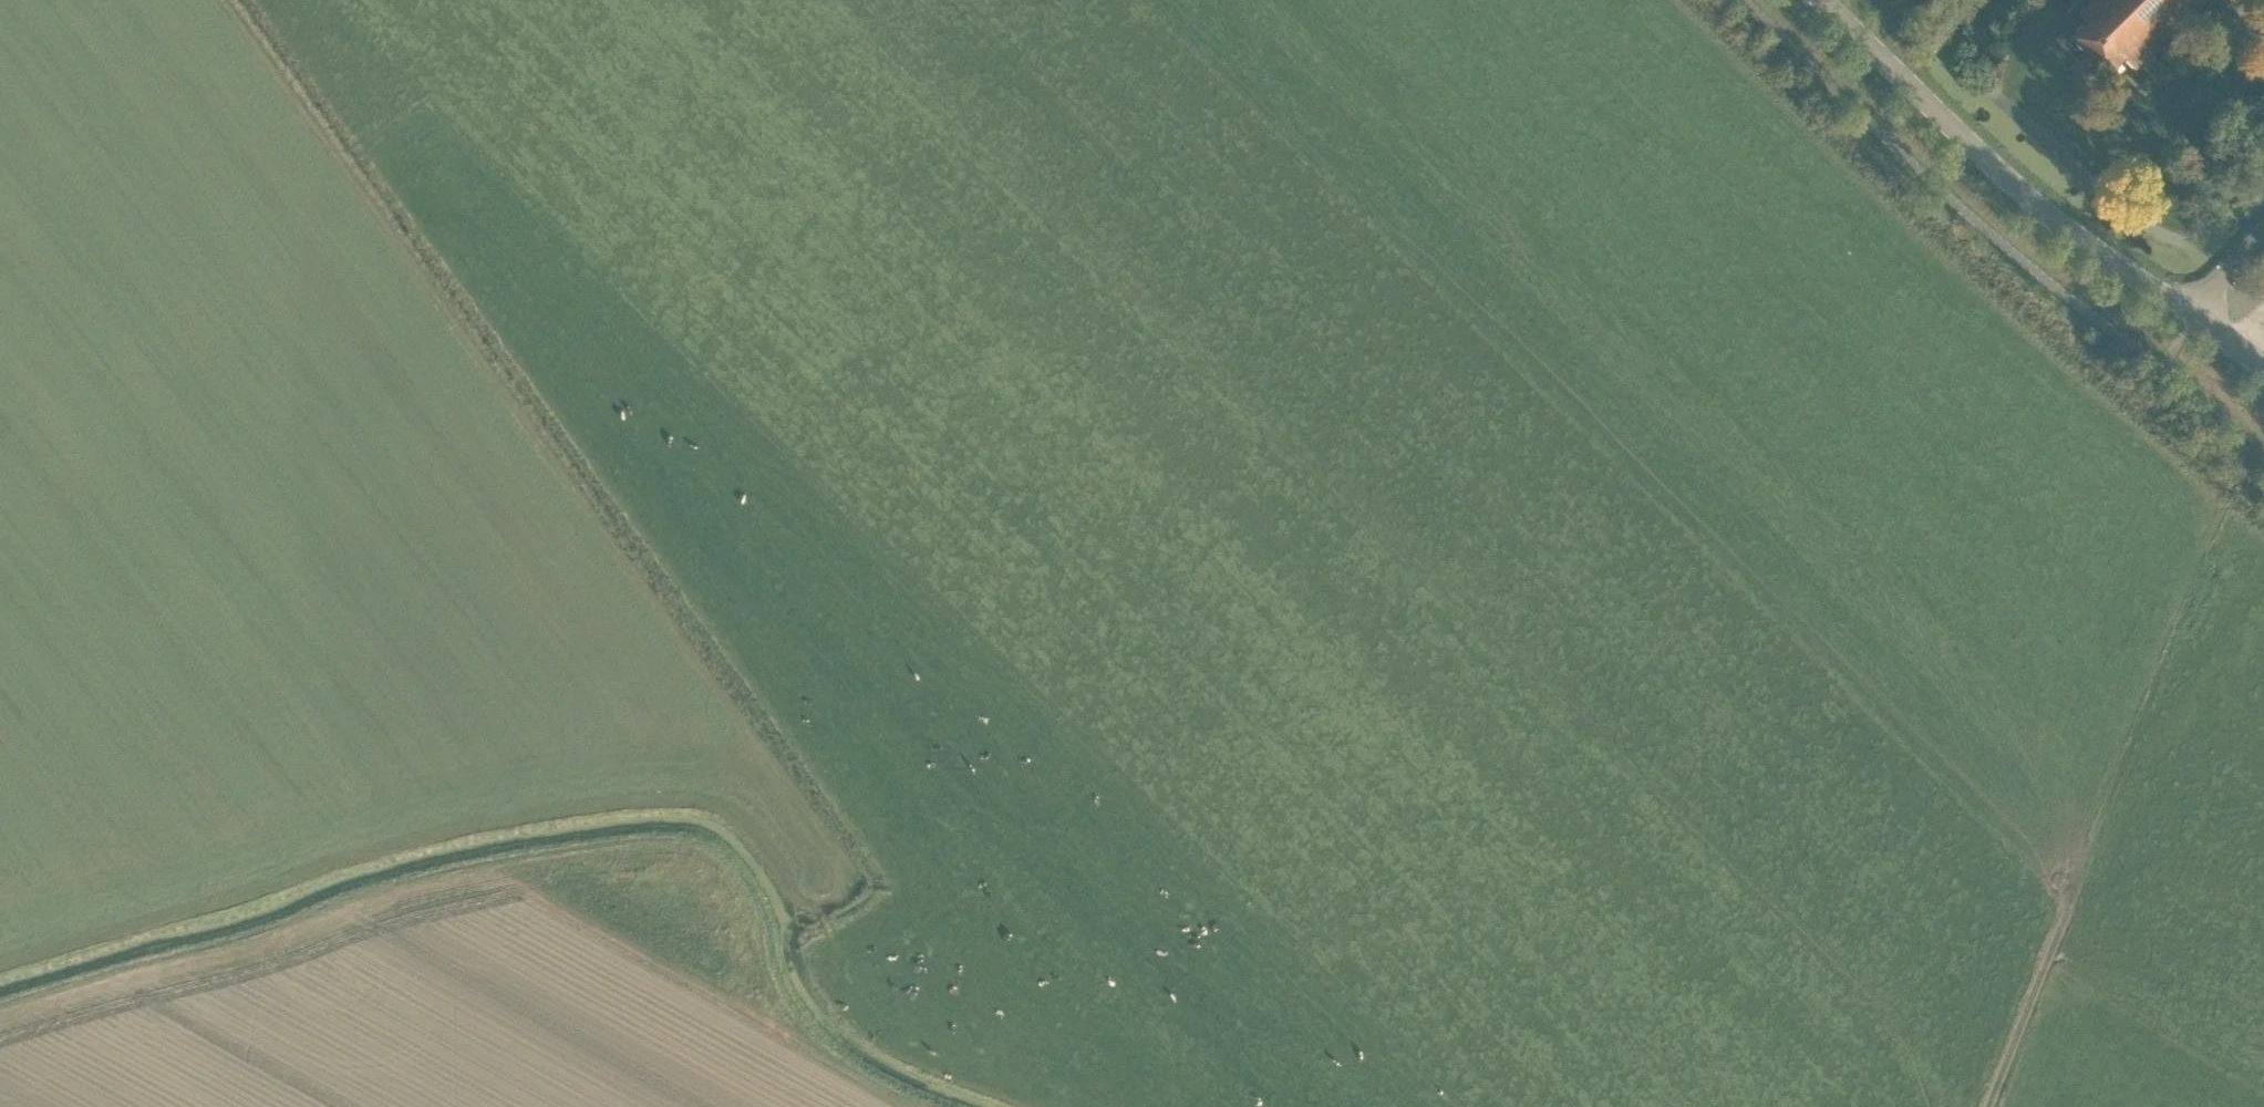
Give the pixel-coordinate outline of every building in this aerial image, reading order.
[(2079,15),(2087,23),(2071,40),(2109,78),(2126,61),(2135,72),(2207,0),(2094,0),(2079,15)]
